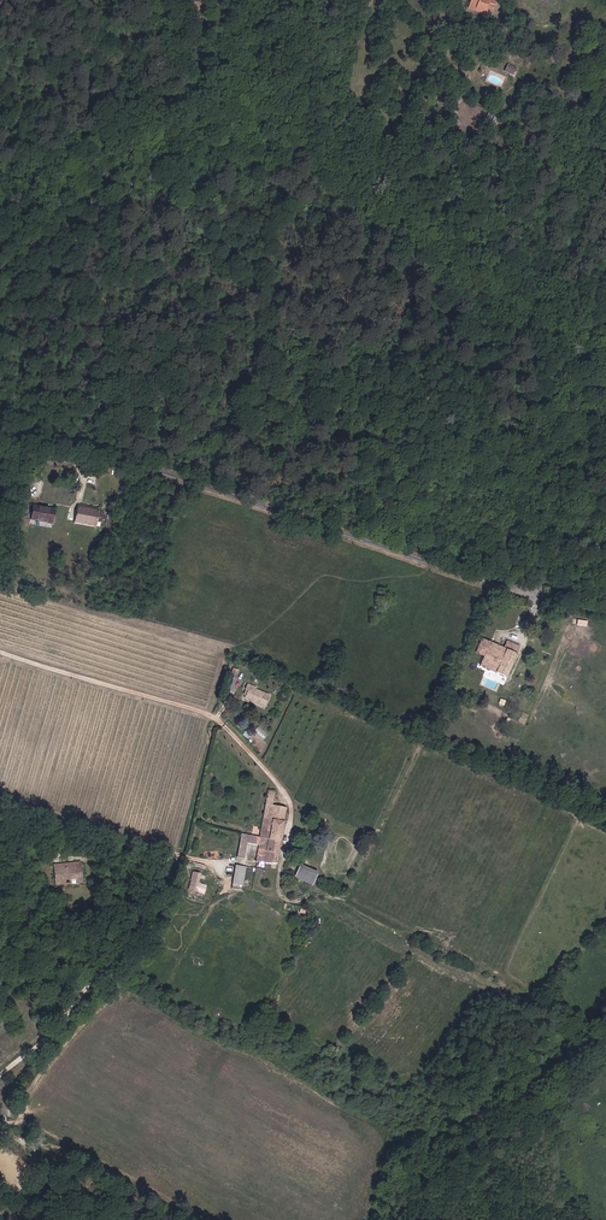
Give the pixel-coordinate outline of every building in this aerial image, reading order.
[(466,7),(489,14),(491,8),(489,8),(489,5),(491,6),(493,0),(468,0),(466,7)] [(498,76),(508,79),(510,73),(501,69),(498,76)] [(99,512),(99,510),(79,506),(77,522),(96,525),(97,520),(102,520),(104,512),(99,512)] [(31,521),(53,524),(55,510),(33,507),(31,521)] [(486,654),(492,641),(484,637),(478,650),(486,654)] [(492,641),(486,654),(482,664),(507,675),(519,649),(513,647),(515,642),(510,640),(507,647),(492,641)] [(248,684),(247,688),(248,689),(245,697),(255,701),(255,703),(266,707),(271,696),(256,690),(257,688),(248,684)] [(274,805),(276,792),(269,791),(267,803),(274,805)] [(281,839),(287,807),(274,805),(267,803),(261,835),(281,839)] [(241,832),(239,845),(244,846),(245,841),(248,842),(250,833),(241,832)] [(261,835),(250,833),(248,842),(259,844),(261,835)] [(278,852),(279,852),(281,839),(261,835),(259,844),(262,844),(259,862),(277,862),(278,852)] [(319,872),(301,865),(295,879),(313,887),(319,872)] [(58,873),(48,873),(50,889),(76,887),(75,871),(63,872),(63,869),(58,870),(58,873)] [(189,890),(199,892),(202,872),(192,871),(189,890)] [(242,886),(236,884),(233,884),(230,883),(229,888),(241,891),(242,886)]
